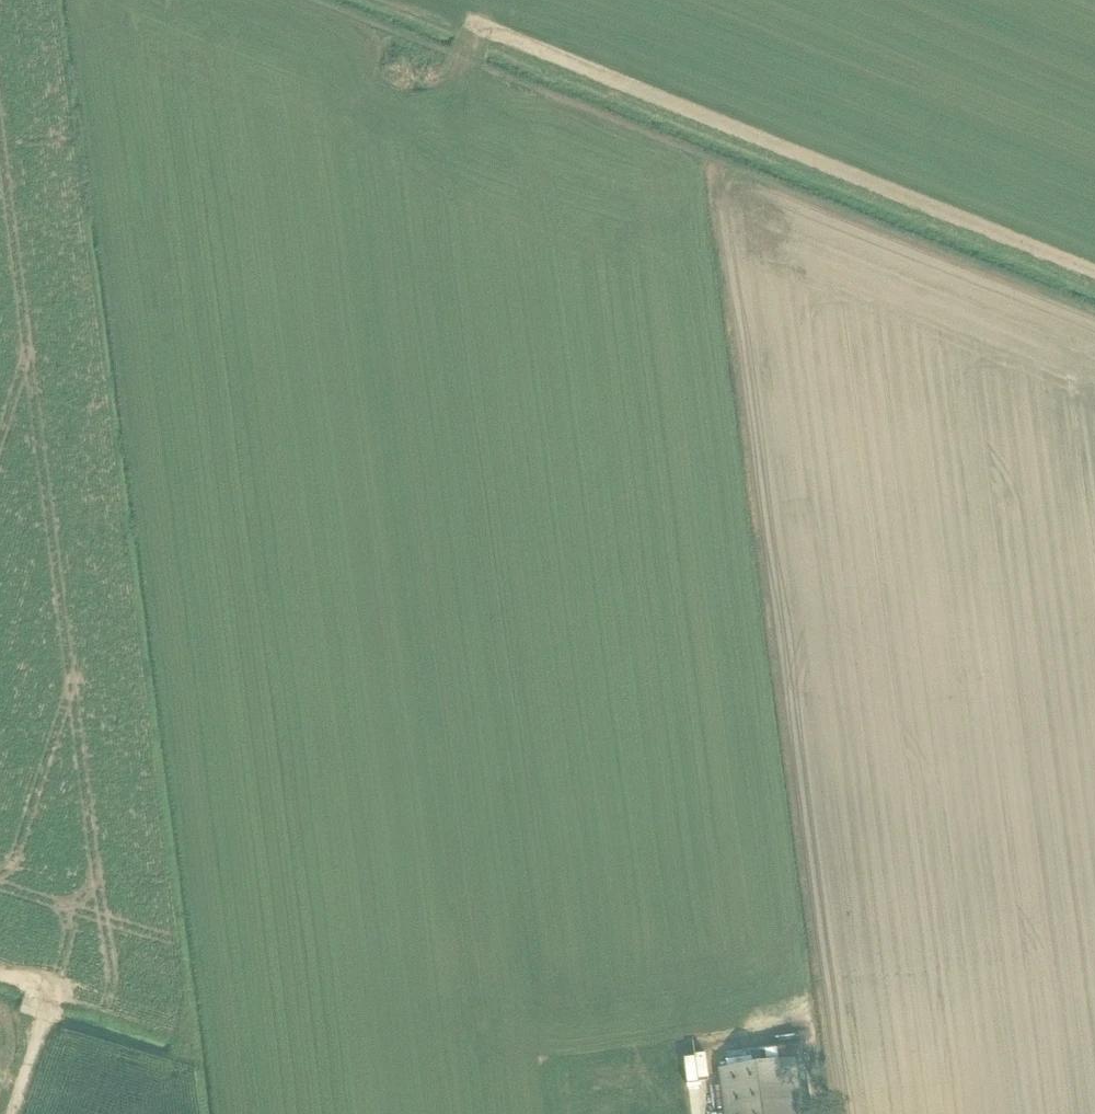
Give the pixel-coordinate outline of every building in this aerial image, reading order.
[(725,1113),(802,1113),(795,1060),(719,1070),(725,1113)]
